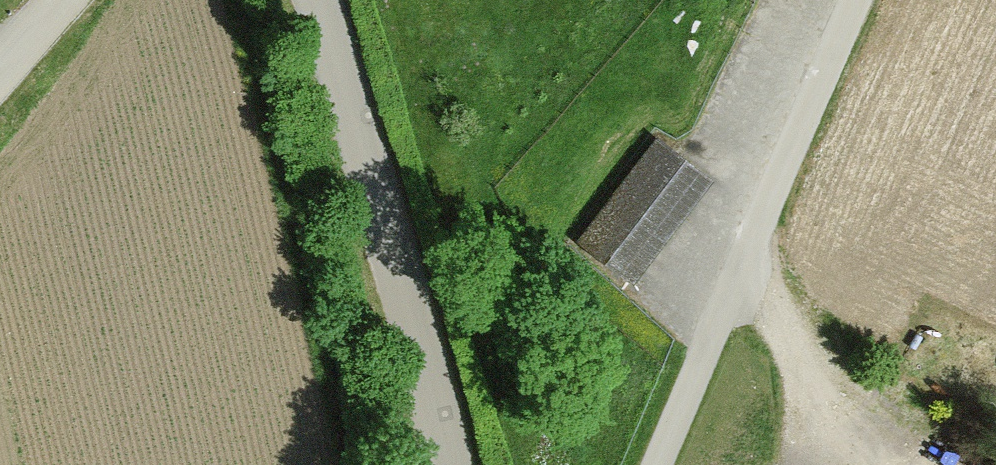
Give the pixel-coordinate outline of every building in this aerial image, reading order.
[(706,172),(658,139),(591,236),(639,269),(706,172)]
